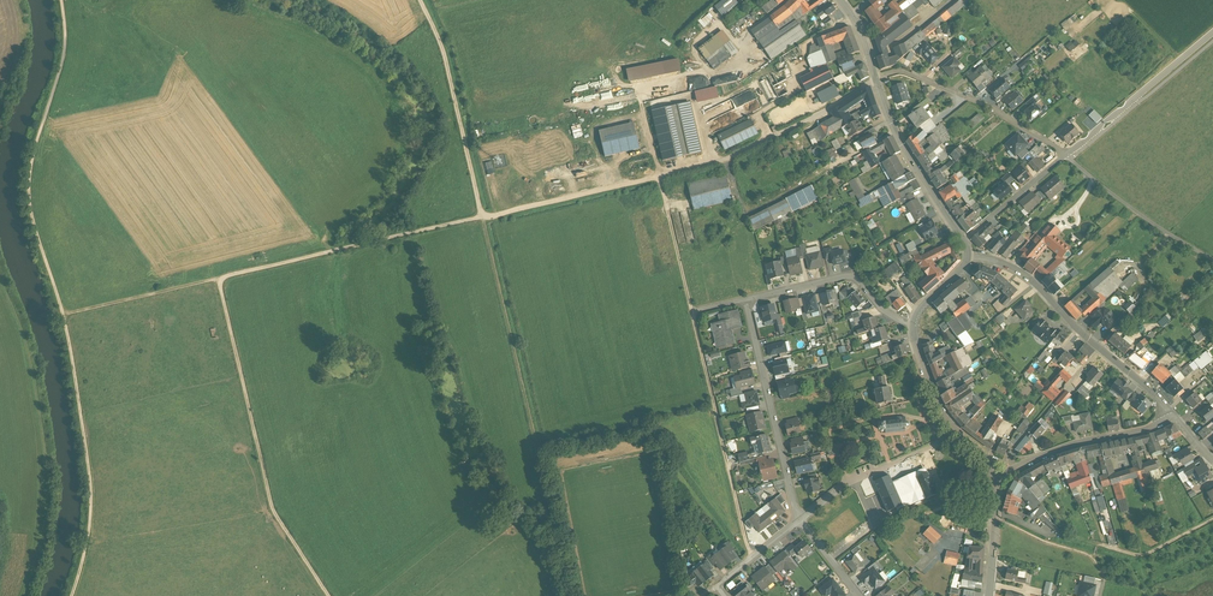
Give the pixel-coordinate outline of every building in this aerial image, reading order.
[(715,7),(722,16),(737,4),(735,0),(724,0),(715,7)] [(762,7),(767,14),(779,5),(784,0),(772,0),(762,7)] [(796,0),(792,0),(785,7),(789,11),(792,15),(800,7),(806,2),(804,0),(796,0)] [(810,6),(812,9),(821,3),(818,0),(810,6)] [(873,6),(876,10),(886,2),(884,0),(880,0),(873,6)] [(903,12),(897,17),(900,20),(905,16),(909,21),(918,14),(915,11),(923,5),(926,8),(932,3),(936,0),(918,0),(903,12)] [(903,12),(918,0),(906,0),(898,6),(903,12)] [(926,38),(972,0),(958,0),(921,31),(926,38)] [(882,19),(879,15),(871,20),(881,35),(900,20),(897,17),(903,12),(898,6),(894,1),(888,6),(892,11),(882,19)] [(800,7),(803,12),(805,15),(812,9),(810,6),(809,6),(806,2),(800,7)] [(830,3),(823,9),(817,14),(819,17),(821,16),(822,18),(821,19),(822,20),(835,10),(830,3)] [(876,10),(873,6),(865,12),(871,20),(879,15),(876,10)] [(758,40),(777,27),(792,15),(785,7),(751,32),(758,40)] [(699,21),(704,27),(715,19),(710,13),(699,21)] [(881,35),(875,39),(881,56),(886,55),(884,48),(885,47),(912,26),(909,21),(905,16),(900,20),(881,35)] [(830,18),(823,22),(827,28),(833,23),(830,18)] [(1065,30),(1075,24),(1072,18),(1062,23),(1065,30)] [(777,27),(758,40),(771,60),(806,36),(796,20),(780,31),(777,27)] [(951,36),(953,27),(946,25),(944,34),(951,36)] [(850,27),(817,39),(821,49),(830,45),(844,40),(854,37),(850,27)] [(724,45),(730,41),(722,31),(699,50),(706,59),(724,45)] [(921,31),(904,44),(895,48),(898,57),(891,59),(892,64),(889,64),(891,67),(897,65),(896,63),(926,38),(921,31)] [(854,37),(844,40),(848,51),(850,55),(860,51),(854,37)] [(986,45),(989,49),(997,44),(993,39),(986,45)] [(730,41),(724,45),(730,53),(732,55),(738,51),(730,41)] [(1066,46),(1071,52),(1077,47),(1071,41),(1066,46)] [(934,54),(929,48),(930,47),(926,43),(916,51),(920,56),(923,53),(928,59),(927,60),(931,65),(939,58),(935,53),(934,54)] [(724,45),(706,59),(712,67),(730,53),(724,45)] [(830,45),(821,49),(826,64),(836,60),(834,55),(830,45)] [(798,47),(792,50),(797,57),(802,53),(798,47)] [(821,49),(813,52),(819,67),(826,64),(821,49)] [(792,50),(782,56),(785,61),(786,63),(787,63),(797,57),(792,50)] [(843,51),(834,55),(836,60),(838,60),(850,55),(848,51),(844,53),(843,51)] [(850,55),(838,60),(839,64),(841,65),(842,65),(843,67),(842,68),(844,73),(855,68),(853,63),(854,63),(853,59),(852,59),(850,55)] [(881,56),(877,58),(881,70),(891,67),(889,64),(886,55),(881,56)] [(954,58),(943,68),(952,78),(960,71),(955,65),(958,63),(954,58)] [(679,61),(627,71),(629,82),(681,71),(679,61)] [(1028,66),(1024,62),(1019,67),(1023,71),(1028,66)] [(864,63),(855,68),(858,73),(861,80),(860,80),(861,81),(869,77),(867,73),(868,72),(864,63)] [(833,79),(826,64),(819,67),(820,69),(802,78),(808,91),(831,80),(833,79)] [(981,67),(974,73),(971,69),(965,74),(969,79),(970,78),(974,82),(986,73),(981,67)] [(844,73),(841,75),(844,79),(847,77),(848,78),(858,73),(855,68),(844,73)] [(782,71),(773,75),(777,82),(782,80),(786,78),(782,71)] [(986,73),(974,82),(978,87),(977,88),(981,93),(986,88),(983,84),(990,78),(986,73)] [(777,82),(773,75),(760,83),(770,102),(789,93),(782,80),(777,82)] [(833,79),(831,80),(834,87),(849,79),(848,78),(844,79),(841,75),(833,79)] [(1003,79),(989,91),(996,99),(1010,87),(1003,79)] [(904,84),(892,88),(898,105),(909,101),(909,100),(908,101),(906,94),(907,94),(904,84)] [(716,87),(695,92),(697,103),(719,98),(716,87)] [(839,96),(834,87),(819,94),(823,104),(839,96)] [(870,87),(858,95),(862,101),(864,99),(864,101),(866,105),(868,109),(877,105),(870,87)] [(749,92),(701,112),(705,122),(756,100),(753,93),(750,94),(749,92)] [(1009,93),(1001,100),(1004,103),(1005,102),(1012,96),(1009,93)] [(1012,96),(1005,102),(1006,103),(1007,103),(1013,110),(1023,102),(1021,99),(1018,99),(1015,94),(1016,94),(1015,93),(1012,96)] [(600,103),(599,94),(576,97),(577,106),(600,103)] [(858,95),(831,112),(835,118),(821,126),(826,137),(842,128),(846,126),(851,124),(848,119),(844,113),(862,101),(858,95)] [(1033,98),(1025,104),(1029,109),(1035,104),(1035,105),(1037,103),(1035,100),(1033,98)] [(691,103),(685,104),(678,105),(690,155),(697,153),(702,152),(691,103)] [(930,119),(923,109),(926,107),(923,103),(913,110),(915,113),(914,114),(913,114),(909,117),(918,129),(919,128),(930,119)] [(1029,109),(1025,113),(1028,117),(1031,121),(1041,112),(1035,105),(1035,104),(1029,109)] [(678,105),(652,111),(664,161),(690,155),(678,105)] [(877,105),(868,109),(860,114),(862,119),(870,114),(871,117),(873,119),(881,115),(877,105)] [(1094,111),(1089,116),(1096,123),(1101,118),(1094,111)] [(979,114),(968,123),(973,128),(984,119),(979,114)] [(920,128),(913,135),(920,142),(917,145),(920,150),(921,150),(922,149),(925,152),(929,149),(932,147),(927,140),(925,142),(922,140),(927,135),(930,132),(936,127),(930,119),(919,128),(920,128)] [(751,120),(718,136),(725,150),(758,134),(751,120)] [(851,124),(846,126),(851,136),(862,130),(857,120),(855,121),(851,124)] [(634,123),(599,131),(605,157),(640,149),(634,123)] [(941,123),(937,127),(936,127),(930,132),(933,135),(935,134),(942,144),(948,140),(943,135),(948,131),(941,123)] [(1071,125),(1060,134),(1067,143),(1072,139),(1072,140),(1075,137),(1075,136),(1079,133),(1071,125)] [(826,137),(821,126),(807,133),(814,145),(821,142),(826,137)] [(874,128),(865,133),(866,137),(871,134),(871,135),(876,132),(874,128)] [(930,132),(927,135),(922,140),(925,142),(927,140),(933,135),(930,132)] [(866,137),(859,141),(861,143),(860,145),(861,147),(863,148),(875,142),(871,135),(871,134),(866,137)] [(942,144),(935,134),(933,135),(927,140),(932,147),(935,151),(939,147),(942,144)] [(1027,145),(1018,134),(1006,145),(1015,156),(1024,148),(1027,145)] [(913,135),(906,142),(914,154),(920,150),(917,145),(920,142),(913,135)] [(901,152),(892,136),(883,141),(883,142),(886,147),(891,157),(901,152)] [(875,142),(863,148),(865,151),(876,145),(875,142)] [(883,142),(870,149),(873,154),(875,153),(883,149),(882,148),(886,147),(883,142)] [(1028,154),(1032,160),(1037,157),(1045,150),(1041,146),(1039,148),(1037,145),(1028,154)] [(524,146),(515,148),(517,157),(526,156),(524,146)] [(891,157),(886,147),(882,148),(883,149),(886,154),(883,155),(886,161),(892,157),(891,157)] [(929,149),(925,152),(922,149),(921,150),(924,154),(921,156),(925,155),(927,157),(927,158),(933,152),(935,151),(932,147),(929,149)] [(939,147),(935,151),(933,152),(936,155),(937,156),(943,151),(939,147)] [(811,152),(816,156),(820,152),(815,148),(811,152)] [(965,155),(958,148),(951,155),(954,159),(957,161),(965,155)] [(1024,148),(1017,155),(1022,160),(1029,153),(1024,148)] [(870,149),(863,153),(865,156),(866,158),(870,156),(871,157),(874,155),(873,154),(870,149)] [(920,150),(914,154),(917,159),(921,156),(924,154),(921,150),(920,150)] [(829,153),(831,159),(838,156),(835,151),(831,152),(829,153)] [(948,157),(943,151),(937,156),(941,162),(948,157)] [(927,158),(927,157),(925,155),(921,156),(917,159),(927,173),(931,170),(929,166),(932,164),(930,162),(936,155),(933,152),(927,158)] [(871,157),(870,156),(866,158),(868,161),(872,168),(879,164),(876,159),(874,155),(871,157)] [(878,158),(876,159),(879,164),(886,161),(883,155),(878,158)] [(907,175),(896,155),(892,157),(886,161),(882,163),(893,182),(901,178),(907,175)] [(1032,160),(1029,163),(1038,172),(1045,166),(1043,164),(1037,157),(1032,160)] [(868,161),(863,164),(865,167),(861,169),(864,174),(872,169),(872,168),(868,161)] [(1029,172),(1022,164),(1019,166),(1021,169),(1022,169),(1027,174),(1029,172)] [(938,170),(934,173),(931,170),(927,173),(932,181),(941,175),(948,169),(945,167),(939,172),(938,170)] [(1021,169),(1014,175),(1021,183),(1029,177),(1027,174),(1022,169),(1021,169)] [(912,172),(901,178),(892,183),(895,188),(904,183),(905,185),(915,179),(912,172)] [(1008,173),(1001,179),(1005,184),(1007,186),(1014,180),(1008,173)] [(726,175),(688,184),(694,210),(733,201),(726,175)] [(941,175),(932,181),(937,189),(946,183),(941,175)] [(956,175),(951,178),(955,184),(960,181),(956,175)] [(972,187),(979,184),(976,177),(969,181),(972,187)] [(1056,177),(1041,189),(1042,190),(1049,199),(1050,200),(1064,187),(1056,177)] [(960,181),(954,185),(951,185),(953,189),(955,187),(962,197),(968,193),(960,181)] [(892,183),(884,187),(893,203),(900,199),(898,194),(895,189),(895,188),(892,183)] [(918,183),(900,193),(903,198),(904,197),(911,193),(920,188),(918,183)] [(1005,184),(995,193),(1001,200),(1011,191),(1007,186),(1005,184)] [(951,185),(945,190),(939,193),(945,202),(956,195),(953,189),(951,185)] [(812,186),(786,199),(792,212),(818,199),(812,186)] [(884,187),(876,191),(879,196),(878,196),(880,198),(885,207),(893,203),(884,187)] [(1049,199),(1042,190),(1039,192),(1043,198),(1046,201),(1049,199)] [(876,191),(859,200),(861,204),(862,207),(880,198),(878,196),(879,196),(876,191)] [(1032,192),(1026,197),(1026,196),(1024,198),(1024,199),(1020,203),(1020,204),(1017,207),(1021,212),(1025,209),(1028,212),(1033,208),(1032,207),(1038,201),(1039,201),(1034,195),(1032,192)] [(1039,192),(1038,192),(1034,195),(1039,201),(1038,201),(1039,201),(1043,198),(1039,192)] [(911,193),(904,197),(908,203),(915,200),(911,193)] [(968,193),(962,197),(966,203),(972,199),(968,193)] [(786,199),(768,208),(774,221),(792,212),(786,199)] [(925,215),(917,199),(915,200),(908,203),(906,204),(915,221),(925,215)] [(975,205),(971,208),(971,209),(974,213),(979,208),(978,208),(981,206),(978,202),(975,205)] [(967,204),(963,208),(961,209),(965,214),(971,209),(971,208),(969,205),(967,204)] [(955,207),(951,210),(958,221),(965,214),(961,209),(958,205),(955,207)] [(768,208),(748,219),(754,231),(774,221),(768,208)] [(965,214),(958,221),(967,233),(977,225),(973,220),(977,216),(974,213),(971,209),(965,214)] [(1031,217),(1024,224),(1027,227),(1033,220),(1031,217)] [(867,222),(871,230),(877,226),(873,219),(867,222)] [(930,219),(923,223),(925,227),(927,229),(932,226),(934,225),(930,219)] [(990,223),(982,230),(985,234),(986,233),(994,227),(990,223)] [(1070,249),(1055,236),(1060,231),(1051,224),(1039,238),(1038,239),(1047,246),(1058,255),(1062,258),(1070,249)] [(932,226),(927,229),(925,227),(920,229),(923,234),(922,235),(923,237),(925,238),(927,240),(937,234),(932,226)] [(982,230),(971,239),(979,249),(986,243),(983,239),(987,236),(985,234),(982,230)] [(1017,231),(1010,238),(1016,243),(1018,240),(1022,243),(1025,239),(1017,231)] [(997,233),(992,238),(995,241),(1000,236),(997,233)] [(1035,234),(1030,240),(1033,242),(1038,236),(1035,234)] [(1069,240),(1079,246),(1081,240),(1071,235),(1069,240)] [(995,241),(988,249),(995,255),(1006,242),(1000,236),(995,241)] [(1027,250),(1024,253),(1031,259),(1034,261),(1047,246),(1038,239),(1039,238),(1038,236),(1033,242),(1034,244),(1028,251),(1027,250)] [(1010,238),(997,252),(1006,259),(1014,248),(1012,247),(1016,243),(1010,238)] [(914,241),(906,245),(910,252),(918,248),(914,241)] [(951,242),(933,251),(938,259),(949,253),(955,250),(951,242)] [(1023,247),(1017,255),(1020,258),(1024,253),(1027,250),(1023,247)] [(832,248),(823,250),(826,260),(832,259),(831,253),(833,253),(832,248)] [(833,253),(831,253),(832,259),(834,265),(845,262),(844,255),(845,254),(844,252),(843,251),(843,250),(833,253)] [(888,250),(879,254),(881,259),(890,255),(888,250)] [(953,259),(958,256),(955,250),(949,253),(953,259)] [(808,254),(806,255),(806,258),(809,270),(824,267),(820,251),(808,254)] [(933,251),(921,257),(925,266),(933,261),(938,259),(933,251)] [(921,257),(918,253),(915,255),(914,259),(929,276),(919,285),(927,294),(937,285),(946,277),(942,272),(934,264),(933,261),(925,266),(921,257)] [(1031,259),(1024,253),(1020,258),(1027,264),(1031,259)] [(903,264),(912,259),(910,254),(900,258),(903,264)] [(1062,258),(1058,255),(1057,256),(1057,260),(1046,271),(1050,275),(1061,264),(1064,262),(1064,261),(1061,259),(1062,258)] [(797,256),(787,259),(790,273),(796,271),(796,273),(803,272),(800,260),(799,259),(798,256),(797,256)] [(954,262),(942,272),(946,277),(961,261),(961,260),(958,256),(953,259),(952,259),(952,260),(952,261),(953,261),(953,262),(954,262)] [(1034,261),(1031,259),(1027,264),(1024,268),(1032,275),(1037,270),(1040,266),(1034,261)] [(780,261),(770,264),(771,269),(768,269),(768,271),(767,271),(768,275),(769,275),(769,277),(770,277),(771,280),(784,277),(781,264),(780,261)] [(896,261),(884,271),(890,279),(902,269),(896,261)] [(1050,275),(1049,275),(1051,277),(1053,275),(1055,276),(1060,271),(1063,274),(1067,270),(1064,267),(1061,264),(1050,275)] [(998,274),(980,267),(972,273),(978,280),(980,278),(991,282),(998,274)] [(1100,275),(1095,280),(1098,284),(1112,272),(1109,268),(1100,275)] [(1074,277),(1067,270),(1063,274),(1070,281),(1074,277)] [(1100,293),(1105,299),(1119,287),(1119,286),(1122,283),(1112,272),(1098,284),(1104,289),(1100,293)] [(1122,283),(1119,286),(1119,287),(1124,292),(1138,280),(1132,273),(1122,283)] [(1017,291),(998,274),(991,282),(1007,296),(1010,299),(1011,299),(1017,291)] [(1046,278),(1042,282),(1048,288),(1054,283),(1055,281),(1051,277),(1049,275),(1046,278)] [(922,298),(908,278),(900,283),(915,304),(922,298)] [(962,278),(957,282),(957,283),(953,286),(959,294),(969,287),(962,278)] [(1098,284),(1095,280),(1091,284),(1100,293),(1104,289),(1098,284)] [(1054,283),(1048,288),(1054,295),(1060,290),(1059,288),(1054,283)] [(1093,299),(1084,307),(1086,310),(1088,312),(1090,314),(1105,299),(1100,293),(1091,284),(1085,289),(1086,291),(1093,299)] [(952,305),(950,302),(959,294),(953,286),(953,285),(940,297),(941,298),(948,308),(951,311),(956,307),(954,304),(952,305)] [(847,299),(853,294),(848,287),(841,293),(847,299)] [(897,289),(892,293),(892,294),(892,293),(894,295),(895,294),(898,298),(899,298),(902,296),(897,289)] [(1084,289),(1071,301),(1073,303),(1086,291),(1085,289),(1084,289)] [(835,290),(826,291),(827,294),(824,294),(823,294),(824,298),(823,298),(824,303),(825,306),(834,304),(833,301),(836,300),(837,299),(835,290)] [(858,308),(866,302),(856,291),(853,294),(848,298),(858,308)] [(892,293),(885,298),(891,305),(892,304),(898,311),(905,306),(899,298),(898,298),(895,294),(894,295),(892,293),(892,294),(892,293)] [(815,295),(803,298),(805,306),(806,312),(811,311),(812,313),(819,311),(817,303),(815,295)] [(1001,303),(1005,307),(1012,300),(1011,299),(1010,299),(1007,296),(1001,303)] [(971,297),(965,301),(968,305),(974,301),(971,297)] [(941,298),(934,305),(940,313),(948,308),(941,298)] [(792,300),(784,302),(785,306),(787,313),(793,312),(792,308),(796,307),(795,299),(794,299),(792,299),(792,300)] [(998,300),(993,305),(999,314),(1005,307),(1001,303),(998,300)] [(1030,318),(1029,317),(1034,312),(1029,306),(1031,305),(1026,300),(1015,310),(1025,322),(1030,318)] [(956,307),(951,311),(956,317),(961,314),(970,307),(968,305),(965,301),(956,307)] [(1071,301),(1064,307),(1069,312),(1075,306),(1073,303),(1071,301)] [(1130,301),(1124,306),(1130,312),(1136,307),(1130,301)] [(774,305),(765,307),(764,307),(762,307),(761,309),(761,312),(762,312),(764,321),(771,319),(771,321),(775,320),(777,319),(776,315),(774,305)] [(1080,311),(1075,306),(1069,312),(1076,320),(1083,314),(1084,315),(1088,312),(1086,310),(1084,307),(1080,311)] [(1102,313),(1097,308),(1090,314),(1095,320),(1102,313)] [(737,311),(719,315),(720,322),(714,324),(719,347),(717,347),(717,348),(734,344),(731,329),(741,327),(737,311)] [(860,311),(852,314),(854,321),(854,322),(863,319),(860,311)] [(1095,320),(1090,324),(1094,329),(1100,324),(1104,324),(1108,328),(1114,322),(1110,317),(1108,317),(1103,312),(1102,313),(1095,320)] [(937,319),(932,313),(928,316),(933,322),(937,319)] [(1002,313),(996,318),(1001,325),(1004,322),(1003,321),(1006,319),(1002,313)] [(971,327),(961,314),(956,317),(966,331),(971,327)] [(1132,320),(1128,315),(1123,319),(1127,325),(1132,320)] [(1163,328),(1171,321),(1166,315),(1158,322),(1163,328)] [(875,317),(863,321),(865,329),(857,331),(858,335),(870,331),(878,329),(875,317)] [(956,317),(947,324),(950,328),(957,338),(966,331),(956,317)] [(931,320),(923,326),(929,334),(937,328),(931,320)] [(1051,331),(1046,327),(1048,325),(1042,320),(1035,328),(1040,333),(1038,335),(1044,340),(1045,338),(1050,343),(1049,344),(1049,345),(1052,342),(1058,334),(1052,329),(1051,331)] [(1206,325),(1200,330),(1204,334),(1209,329),(1206,325)] [(878,329),(870,331),(873,342),(874,344),(881,342),(888,339),(885,327),(878,329)] [(814,328),(807,329),(808,338),(815,337),(814,328)] [(1061,331),(1052,342),(1057,346),(1060,343),(1062,345),(1069,337),(1065,334),(1061,331)] [(1152,333),(1145,338),(1148,342),(1154,336),(1152,333)] [(1115,334),(1108,341),(1116,348),(1123,340),(1118,336),(1115,334)] [(1132,342),(1125,337),(1123,340),(1129,345),(1132,342)] [(1129,345),(1123,340),(1116,348),(1124,354),(1124,355),(1131,347),(1129,345)] [(787,352),(785,342),(768,346),(770,356),(780,354),(786,352),(787,352)] [(932,344),(923,347),(926,356),(930,366),(935,363),(939,361),(943,358),(946,356),(950,354),(947,347),(938,351),(939,353),(936,355),(932,344)] [(1095,352),(1086,344),(1080,351),(1084,354),(1089,359),(1095,352)] [(904,345),(894,348),(896,355),(892,357),(893,361),(907,356),(905,350),(906,350),(904,345)] [(950,354),(946,356),(948,361),(950,364),(964,357),(962,353),(964,352),(962,349),(954,352),(950,354)] [(1175,350),(1169,355),(1172,358),(1178,354),(1175,350)] [(1042,364),(1045,361),(1048,363),(1053,358),(1046,351),(1038,359),(1042,364)] [(1074,358),(1066,351),(1061,357),(1058,360),(1058,361),(1066,367),(1072,360),(1074,358)] [(1143,353),(1140,357),(1136,353),(1129,359),(1138,366),(1139,364),(1144,368),(1151,359),(1149,358),(1151,355),(1147,352),(1145,355),(1143,353)] [(1206,352),(1180,372),(1173,378),(1175,381),(1178,384),(1185,378),(1198,368),(1201,371),(1212,361),(1211,358),(1206,352)] [(744,354),(733,356),(734,359),(731,360),(732,368),(740,366),(741,369),(750,366),(748,359),(745,360),(744,354)] [(883,364),(893,361),(892,357),(891,354),(881,357),(881,358),(883,363),(883,364)] [(1080,358),(1078,362),(1079,363),(1083,366),(1089,359),(1084,354),(1080,358)] [(964,357),(950,364),(952,368),(951,370),(944,374),(946,378),(948,377),(951,376),(956,373),(966,367),(970,365),(972,363),(968,355),(964,357)] [(1056,356),(1052,361),(1056,364),(1058,361),(1058,360),(1061,357),(1058,355),(1056,356)] [(776,362),(773,363),(775,369),(774,369),(775,375),(776,376),(784,373),(789,372),(786,360),(784,360),(776,362)] [(938,370),(935,363),(930,366),(934,376),(937,383),(946,378),(944,374),(941,368),(938,370)] [(1171,374),(1160,364),(1151,374),(1163,384),(1171,375),(1171,374)] [(1094,367),(1086,376),(1089,378),(1086,381),(1091,385),(1097,378),(1099,380),(1103,375),(1094,367)] [(1176,370),(1174,368),(1172,370),(1173,372),(1171,374),(1171,375),(1173,378),(1180,372),(1177,369),(1176,370)] [(1063,370),(1055,379),(1059,382),(1062,378),(1067,382),(1071,378),(1063,370)] [(743,376),(735,378),(737,388),(741,387),(755,384),(752,373),(743,376)] [(884,377),(874,378),(876,389),(886,388),(884,377)] [(937,383),(936,384),(943,395),(952,389),(953,390),(954,389),(951,384),(953,383),(951,380),(950,381),(948,377),(946,378),(937,383)] [(856,390),(872,385),(869,378),(854,383),(856,390)] [(1055,379),(1050,385),(1053,388),(1059,382),(1055,379)] [(786,382),(778,384),(779,384),(781,396),(782,396),(789,394),(794,393),(793,390),(795,386),(793,380),(786,382)] [(1118,380),(1111,388),(1121,396),(1128,387),(1129,386),(1124,382),(1122,383),(1118,380)] [(1175,381),(1166,388),(1167,390),(1169,392),(1170,392),(1174,397),(1178,394),(1180,396),(1184,392),(1182,390),(1183,389),(1178,384),(1175,381)] [(1090,391),(1083,384),(1077,391),(1084,399),(1089,396),(1087,394),(1090,391)] [(943,395),(941,396),(945,405),(959,396),(969,389),(966,385),(957,391),(957,394),(955,395),(953,390),(952,389),(943,395)] [(1053,388),(1050,385),(1042,393),(1052,402),(1060,393),(1057,391),(1053,388)] [(886,388),(876,389),(877,395),(875,395),(876,398),(877,398),(878,404),(891,402),(889,387),(886,388)] [(1133,392),(1128,387),(1121,396),(1127,401),(1133,392)] [(959,397),(946,405),(945,406),(953,417),(957,414),(957,413),(959,412),(962,410),(960,407),(971,399),(974,396),(970,389),(969,389),(959,396),(959,397)] [(1067,390),(1055,402),(1060,407),(1072,395),(1067,390)] [(756,391),(745,393),(747,402),(742,403),(743,409),(760,405),(756,391)] [(1133,392),(1127,401),(1132,405),(1139,397),(1133,392)] [(1202,402),(1195,393),(1188,399),(1191,403),(1190,404),(1193,409),(1202,402)] [(974,396),(971,399),(976,405),(981,400),(976,394),(974,396)] [(1145,400),(1140,396),(1139,397),(1132,405),(1133,406),(1133,405),(1137,409),(1143,413),(1150,404),(1149,402),(1147,400),(1145,400)] [(981,400),(976,405),(977,406),(981,410),(983,407),(986,405),(982,401),(981,400)] [(981,410),(977,406),(971,413),(974,416),(980,411),(981,410)] [(1025,408),(1022,406),(1018,411),(1021,413),(1026,417),(1030,412),(1025,408)] [(1200,413),(1207,422),(1212,417),(1212,411),(1209,406),(1200,413)] [(1048,419),(1054,414),(1050,410),(1045,416),(1048,419)] [(761,412),(748,415),(747,415),(749,423),(753,422),(755,431),(765,428),(761,412)] [(961,416),(955,420),(963,428),(970,421),(970,420),(964,413),(961,416)] [(1081,422),(1074,423),(1076,432),(1092,429),(1089,414),(1080,416),(1081,422)] [(970,421),(963,428),(973,437),(978,440),(981,436),(977,433),(980,429),(980,427),(974,423),(977,419),(974,416),(970,420),(970,421)] [(994,416),(986,428),(994,433),(1002,422),(994,416)] [(1071,416),(1061,418),(1066,425),(1072,424),(1071,416)] [(901,417),(884,419),(885,423),(879,423),(879,430),(881,430),(881,431),(883,432),(884,431),(884,430),(885,429),(886,434),(903,432),(903,431),(905,431),(905,427),(906,427),(907,427),(908,426),(909,425),(909,424),(909,423),(909,422),(908,421),(907,421),(906,421),(905,417),(901,418),(901,417)] [(1112,422),(1107,424),(1108,432),(1119,430),(1117,421),(1112,422)] [(798,422),(788,425),(786,425),(788,435),(800,432),(798,422)] [(1038,423),(1029,433),(1026,436),(1030,439),(1031,440),(1033,437),(1036,439),(1045,429),(1038,423)] [(1174,424),(1164,429),(1168,437),(1171,436),(1178,432),(1174,424)] [(1208,430),(1206,427),(1199,433),(1204,439),(1212,432),(1212,426),(1208,430)] [(981,436),(978,440),(990,450),(994,445),(989,440),(994,433),(986,428),(981,436)] [(1164,429),(1155,433),(1158,441),(1168,437),(1164,429)] [(1178,432),(1171,436),(1173,439),(1182,435),(1179,431),(1178,432)] [(1154,433),(1145,436),(1151,454),(1161,451),(1154,433)] [(767,435),(750,439),(752,445),(757,443),(758,447),(756,447),(757,452),(758,454),(762,453),(771,451),(767,435)] [(1030,439),(1026,436),(1020,443),(1024,446),(1030,439)] [(1140,437),(1134,438),(1137,447),(1138,446),(1140,452),(1144,451),(1142,444),(1140,437)] [(1134,438),(1125,440),(1129,454),(1131,453),(1138,451),(1134,438)] [(1010,442),(1002,439),(996,452),(1005,455),(1011,442),(1010,442)] [(1118,441),(1099,445),(1102,455),(1102,456),(1109,455),(1121,452),(1118,441)] [(803,442),(793,444),(792,444),(790,444),(793,454),(805,451),(803,442)] [(1099,445),(1091,446),(1093,457),(1099,456),(1102,455),(1099,445)] [(1091,446),(1081,448),(1083,454),(1087,453),(1088,458),(1089,458),(1093,457),(1091,446)] [(1081,448),(1071,451),(1067,452),(1069,459),(1073,457),(1075,462),(1085,459),(1083,454),(1081,448)] [(1186,448),(1173,456),(1175,460),(1179,458),(1178,457),(1188,452),(1186,448)] [(1169,449),(1164,452),(1168,459),(1172,456),(1169,449)] [(1067,452),(1056,456),(1060,466),(1071,462),(1069,459),(1067,452)] [(1188,452),(1178,457),(1179,458),(1181,461),(1182,461),(1184,464),(1193,459),(1188,452)] [(1109,455),(1102,456),(1108,474),(1109,477),(1114,476),(1114,475),(1111,464),(1109,455)] [(1139,455),(1132,457),(1138,477),(1145,475),(1139,455)] [(1056,456),(1042,463),(1046,468),(1047,471),(1051,469),(1054,468),(1060,465),(1056,456)] [(809,459),(795,463),(798,474),(811,471),(810,467),(811,467),(812,465),(812,463),(810,463),(809,459)] [(1199,459),(1182,469),(1187,478),(1197,472),(1196,471),(1203,466),(1199,459)] [(771,460),(767,461),(759,463),(762,473),(763,473),(765,478),(769,477),(770,479),(777,478),(775,470),(773,470),(771,460)] [(1086,462),(1076,465),(1079,472),(1081,476),(1077,477),(1076,478),(1079,486),(1091,481),(1089,474),(1088,471),(1087,466),(1087,465),(1086,462)] [(1154,462),(1147,464),(1149,471),(1158,469),(1158,468),(1154,462)] [(1042,463),(1029,470),(1032,476),(1041,471),(1046,468),(1042,463)] [(1203,466),(1196,471),(1197,472),(1200,478),(1200,479),(1199,480),(1199,482),(1200,483),(1202,484),(1203,483),(1204,482),(1206,481),(1207,481),(1212,477),(1209,472),(1208,473),(1207,470),(1208,470),(1205,465),(1203,466)] [(926,467),(893,482),(903,505),(897,508),(898,512),(926,499),(917,478),(928,473),(926,467)] [(1046,468),(1041,471),(1045,477),(1046,476),(1049,474),(1047,471),(1046,468)] [(1029,470),(1017,477),(1020,483),(1023,482),(1029,489),(1035,485),(1030,478),(1032,476),(1029,470)] [(1114,476),(1109,477),(1111,484),(1111,485),(1113,485),(1121,482),(1131,479),(1132,479),(1130,470),(1114,475),(1114,476)] [(928,473),(917,478),(926,499),(938,494),(928,473)] [(1108,474),(1099,476),(1102,487),(1111,484),(1109,477),(1108,474)] [(874,482),(888,512),(897,508),(903,505),(893,482),(889,475),(874,482)] [(1138,477),(1137,477),(1140,486),(1148,484),(1145,475),(1138,477)] [(1017,477),(1008,493),(1016,498),(1016,497),(1019,491),(1028,503),(1028,504),(1029,503),(1034,510),(1031,513),(1033,515),(1036,513),(1040,517),(1043,515),(1047,512),(1045,510),(1038,500),(1030,490),(1028,490),(1023,485),(1020,483),(1017,477)] [(1076,478),(1067,481),(1068,484),(1070,489),(1075,487),(1079,486),(1076,478)] [(807,481),(804,482),(806,489),(807,488),(808,493),(818,491),(817,486),(819,485),(818,479),(817,479),(807,481)] [(1043,495),(1035,485),(1029,489),(1023,482),(1020,483),(1023,485),(1028,490),(1030,490),(1038,500),(1043,495)] [(1121,482),(1113,485),(1117,501),(1124,499),(1125,498),(1122,486),(1121,482)] [(1148,484),(1140,486),(1142,493),(1150,491),(1148,484)] [(1075,487),(1070,489),(1072,492),(1075,500),(1080,498),(1075,487)] [(1028,503),(1019,491),(1016,497),(1020,500),(1019,504),(1021,504),(1031,513),(1034,510),(1029,503),(1028,504),(1028,503)] [(1016,498),(1008,493),(1002,511),(1016,515),(1016,514),(1017,514),(1018,512),(1017,512),(1019,504),(1020,500),(1016,497),(1016,498)] [(780,495),(775,498),(781,505),(785,501),(780,495)] [(1096,498),(1100,512),(1106,510),(1103,497),(1096,498)] [(781,505),(775,498),(768,504),(768,506),(771,509),(766,513),(773,522),(786,512),(781,505)] [(1124,499),(1117,501),(1119,508),(1126,506),(1124,499)] [(766,513),(760,518),(757,515),(756,513),(755,514),(749,519),(754,526),(759,533),(773,522),(766,513)] [(1060,531),(1043,515),(1040,517),(1058,534),(1060,531)] [(749,519),(745,522),(750,529),(754,526),(749,519)] [(1108,520),(1100,522),(1104,535),(1106,534),(1109,541),(1113,540),(1113,538),(1115,537),(1114,535),(1115,534),(1113,529),(1107,531),(1105,527),(1110,525),(1108,520)] [(941,537),(930,527),(924,534),(935,544),(941,537)] [(728,541),(722,546),(724,549),(727,547),(731,552),(735,550),(728,541)] [(796,549),(795,549),(797,551),(802,558),(811,550),(804,542),(796,549)] [(793,545),(787,550),(791,556),(797,551),(795,549),(796,549),(793,545)] [(852,550),(854,554),(862,550),(859,546),(852,550)] [(724,549),(719,552),(728,564),(736,558),(731,552),(727,547),(724,549)] [(984,548),(969,547),(967,558),(973,559),(978,559),(983,559),(984,548)] [(910,550),(907,553),(918,562),(920,559),(910,550)] [(957,566),(960,553),(948,550),(945,563),(957,566)] [(728,564),(719,552),(715,556),(712,558),(716,564),(721,570),(728,564)] [(784,552),(770,563),(771,563),(778,572),(784,568),(788,574),(790,572),(790,573),(791,572),(791,571),(796,568),(791,562),(791,561),(788,558),(784,552)] [(716,564),(712,558),(715,556),(713,553),(706,558),(707,560),(713,567),(716,564)] [(854,555),(846,562),(856,574),(864,567),(854,555)] [(713,567),(707,560),(703,564),(704,565),(705,565),(710,572),(714,568),(713,567)] [(778,572),(771,563),(768,565),(775,574),(778,572)] [(875,563),(868,569),(870,571),(874,568),(875,570),(878,567),(875,563)] [(710,572),(705,565),(704,565),(697,570),(706,581),(713,576),(710,572)] [(768,565),(765,568),(772,577),(775,574),(768,565)] [(765,568),(764,567),(751,578),(762,591),(775,581),(772,577),(765,568)] [(870,571),(861,579),(865,584),(869,581),(875,589),(885,581),(875,570),(874,568),(870,571)] [(1016,569),(1013,568),(1012,570),(1007,569),(1005,580),(1017,582),(1018,577),(1019,571),(1015,571),(1016,569)] [(706,581),(697,570),(691,575),(690,576),(696,583),(699,587),(706,581)] [(970,571),(965,570),(963,579),(977,582),(982,583),(982,573),(970,571)] [(691,575),(690,574),(685,577),(688,587),(690,587),(696,583),(690,576),(691,575)] [(1085,576),(1084,583),(1094,586),(1096,579),(1085,576)] [(833,579),(820,590),(824,595),(829,591),(832,595),(846,595),(833,579)] [(977,582),(963,579),(961,586),(976,588),(977,582)] [(727,585),(731,590),(736,585),(733,581),(727,585)] [(1052,584),(1047,582),(1044,594),(1052,595),(1053,591),(1051,590),(1052,584)] [(1096,586),(1094,586),(1084,583),(1081,583),(1078,595),(1094,595),(1096,586)] [(733,593),(736,595),(744,595),(750,591),(744,584),(738,589),(733,593)] [(878,595),(888,595),(893,592),(889,587),(878,595)] [(799,595),(803,594),(800,588),(792,592),(794,595),(798,594),(799,595)]
